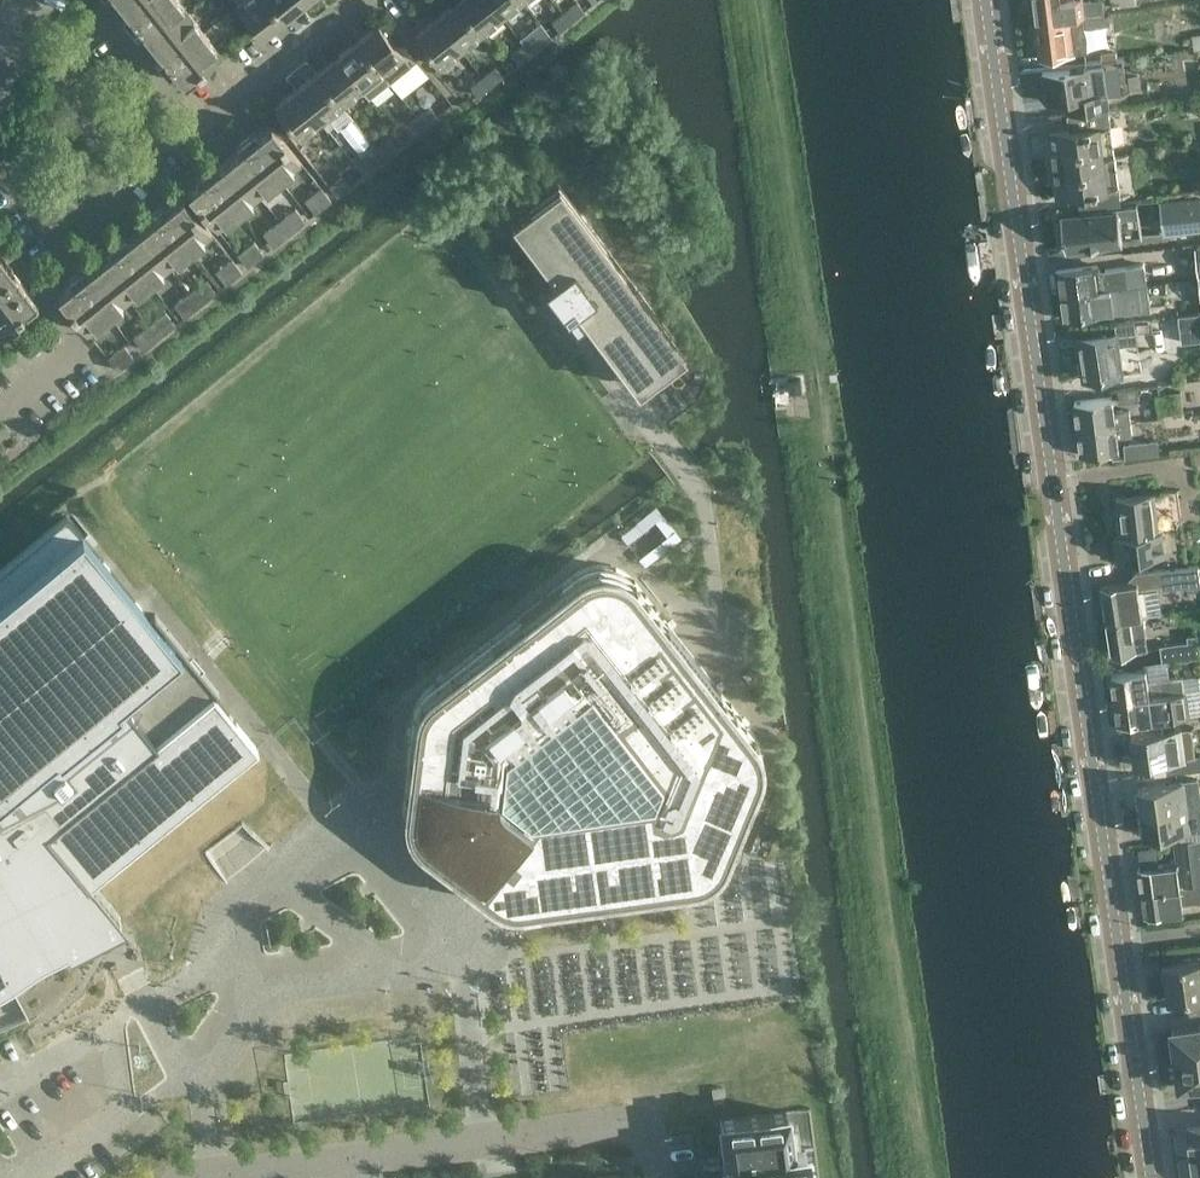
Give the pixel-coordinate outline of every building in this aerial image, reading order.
[(189,10),(181,0),(121,0),(152,39),(189,10)] [(262,35),(283,18),(269,0),(240,0),(237,3),(262,35)] [(304,1),(303,0),(269,0),(283,18),(304,1)] [(437,15),(462,47),(483,30),(458,0),(456,0),(437,15)] [(492,0),(458,0),(483,30),(503,14),(492,0)] [(503,14),(520,0),(492,0),(503,14)] [(565,8),(573,17),(584,8),(578,0),(575,0),(565,8)] [(1035,20),(1075,15),(1073,0),(1033,0),(1035,20)] [(552,19),(559,28),(573,17),(565,8),(552,19)] [(189,10),(152,39),(185,80),(222,51),(189,10)] [(441,64),(462,47),(437,15),(416,32),(441,64)] [(1075,15),(1035,20),(1040,55),(1079,50),(1078,42),(1106,39),(1103,16),(1075,19),(1075,15)] [(389,80),(390,79),(411,62),(379,22),(357,39),(383,70),(382,71),(389,80)] [(524,41),(531,50),(544,40),(536,31),(524,41)] [(389,80),(382,71),(383,70),(357,39),(337,55),(362,87),(369,96),(389,80)] [(531,50),(524,41),(511,51),(519,60),(531,50)] [(362,87),(337,55),(317,71),(342,103),(362,87)] [(491,83),(503,73),(496,63),(483,73),(491,83)] [(1068,111),(1074,110),(1108,106),(1106,89),(1093,91),(1089,63),(1042,70),(1046,98),(1066,95),(1068,111)] [(327,127),(328,127),(334,122),(327,115),(342,103),(317,71),(296,88),(321,119),(321,120),(327,127)] [(478,93),(491,83),(483,73),(470,84),(478,93)] [(300,136),(321,120),(321,119),(296,88),(275,104),(300,136)] [(418,114),(425,123),(437,113),(430,104),(418,114)] [(1108,106),(1074,110),(1077,126),(1048,130),(1052,160),(1114,152),(1108,106)] [(425,123),(418,114),(405,124),(412,133),(425,123)] [(229,156),(259,193),(301,160),(271,123),(229,156)] [(389,137),(377,147),(384,156),(396,146),(389,137)] [(364,157),(371,166),(384,156),(377,147),(364,157)] [(1114,152),(1052,160),(1056,191),(1085,188),(1087,204),(1121,199),(1114,152)] [(259,193),(229,156),(188,189),(217,227),(259,193)] [(337,194),(350,183),(342,174),(330,184),(337,194)] [(637,385),(684,349),(559,181),(511,217),(553,272),(543,279),(565,308),(574,320),(583,313),(637,385)] [(306,199),(315,211),(331,198),(322,187),(306,199)] [(141,226),(171,264),(212,231),(182,193),(141,226)] [(1199,227),(1199,194),(1159,199),(1164,232),(1199,227)] [(280,219),(290,231),(306,218),(296,207),(280,219)] [(1108,247),(1104,218),(1057,225),(1061,253),(1108,247)] [(290,231),(280,219),(265,232),(274,244),(290,231)] [(100,259),(129,297),(171,264),(141,226),(100,259)] [(248,265),(264,251),(255,240),(238,253),(248,265)] [(1192,249),(1195,274),(1199,273),(1199,248),(1192,249)] [(217,270),(226,282),(242,269),(233,257),(217,270)] [(22,278),(5,258),(0,262),(0,296),(22,278)] [(1173,273),(1171,258),(1161,259),(1163,274),(1173,273)] [(129,297),(100,259),(58,292),(88,330),(129,297)] [(1056,269),(1059,292),(1146,281),(1145,271),(1126,273),(1125,265),(1105,268),(1106,277),(1098,278),(1096,264),(1056,269)] [(0,296),(0,328),(1,329),(38,299),(22,278),(0,296)] [(191,291),(201,302),(217,289),(207,278),(191,291)] [(1146,281),(1059,292),(1062,315),(1102,310),(1101,296),(1108,295),(1109,303),(1147,298),(1148,303),(1162,301),(1159,279),(1146,281)] [(201,302),(191,291),(175,304),(184,315),(201,302)] [(151,323),(160,335),(176,322),(166,310),(151,323)] [(1178,317),(1182,341),(1199,339),(1199,314),(1178,317)] [(160,335),(151,323),(134,336),(144,348),(160,335)] [(1084,378),(1124,372),(1141,369),(1135,328),(1078,336),(1084,378)] [(109,356),(118,368),(134,355),(125,343),(109,356)] [(786,378),(788,391),(796,390),(794,377),(786,378)] [(1073,400),(1077,427),(1130,420),(1129,408),(1113,410),(1112,401),(1137,399),(1136,387),(1111,389),(1111,395),(1073,400)] [(1130,420),(1077,427),(1080,453),(1118,449),(1117,437),(1132,434),(1130,420)] [(1125,453),(1160,450),(1159,434),(1124,438),(1125,453)] [(1153,492),(1117,497),(1121,535),(1114,536),(1117,558),(1165,552),(1162,530),(1158,530),(1153,492)] [(74,953),(126,926),(120,919),(91,883),(257,748),(214,695),(219,691),(155,613),(95,537),(89,542),(86,538),(67,516),(66,514),(0,568),(0,984),(9,980),(66,950),(69,955),(74,953)] [(1106,619),(1142,613),(1138,591),(1199,582),(1199,577),(1198,562),(1135,571),(1136,583),(1125,581),(1101,585),(1106,619)] [(409,827),(411,831),(416,837),(421,841),(420,842),(520,902),(691,878),(691,877),(699,875),(706,872),(710,869),(715,864),(718,860),(721,855),(754,773),(756,768),(757,761),(757,755),(756,751),(755,746),(752,741),(748,734),(712,688),(630,582),(626,578),(621,575),(615,572),(610,570),(604,569),(597,569),(590,570),(584,573),(578,577),(494,642),(427,694),(421,702),(418,711),(416,721),(412,752),(406,804),(405,812),(406,819),(409,827)] [(1142,613),(1106,619),(1111,653),(1147,647),(1142,613)] [(1162,660),(1199,654),(1196,631),(1186,633),(1187,640),(1160,644),(1162,660)] [(1112,674),(1115,698),(1183,689),(1181,675),(1147,680),(1146,669),(1112,674)] [(1192,688),(1183,689),(1115,698),(1118,723),(1153,718),(1152,709),(1185,705),(1185,702),(1194,700),(1192,688)] [(1131,732),(1135,764),(1165,761),(1166,772),(1199,767),(1199,752),(1186,754),(1182,726),(1131,732)] [(1138,785),(1141,810),(1199,802),(1199,788),(1198,777),(1138,785)] [(1141,810),(1144,834),(1186,829),(1186,830),(1199,828),(1199,802),(1141,810)] [(1142,891),(1199,883),(1199,836),(1172,840),(1175,861),(1138,866),(1142,891)] [(1142,891),(1145,915),(1184,909),(1183,902),(1199,899),(1199,883),(1142,891)] [(1199,1011),(1199,957),(1163,962),(1168,998),(1187,995),(1190,1012),(1199,1011)] [(1172,1027),(1173,1033),(1170,1038),(1171,1047),(1175,1050),(1176,1056),(1199,1053),(1199,1024),(1172,1027)] [(1176,1056),(1177,1061),(1174,1065),(1175,1075),(1179,1079),(1180,1085),(1199,1082),(1199,1053),(1176,1056)] [(719,1120),(723,1155),(724,1160),(725,1159),(737,1157),(739,1167),(737,1168),(738,1177),(818,1177),(809,1108),(786,1111),(719,1120)] [(1188,1126),(1192,1156),(1199,1155),(1199,1124),(1188,1126)] [(1192,1156),(1195,1177),(1199,1177),(1199,1155),(1192,1156)]
